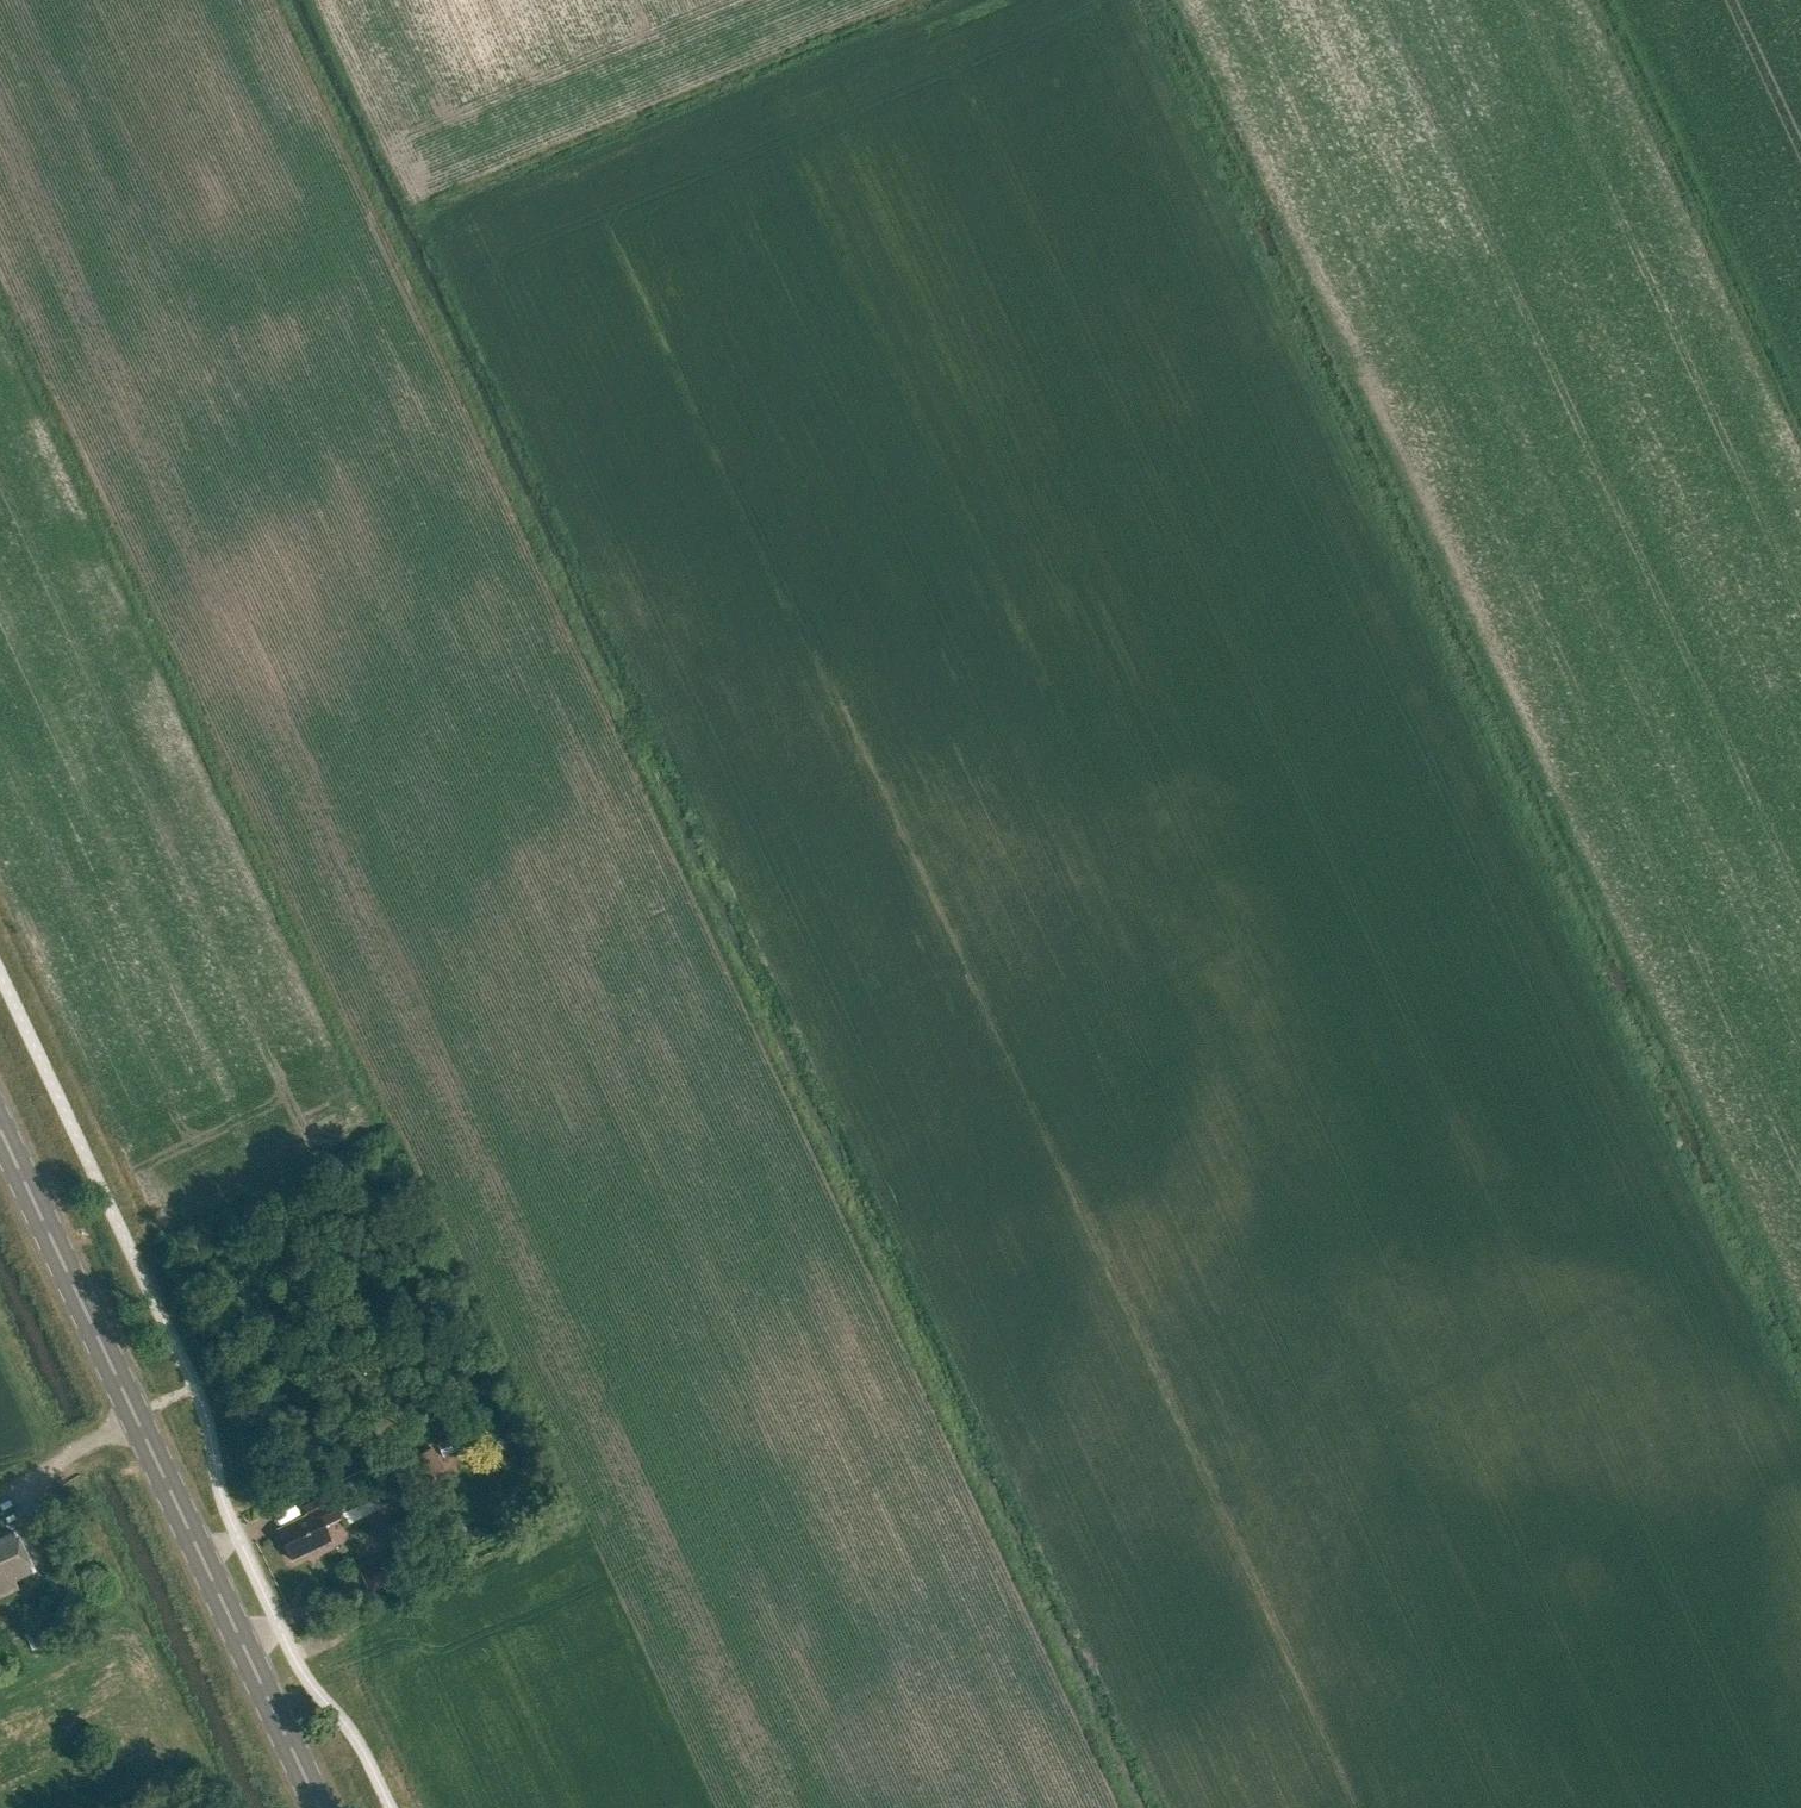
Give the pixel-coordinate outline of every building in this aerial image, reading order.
[(297,1522),(279,1532),(292,1561),(333,1541),(326,1526),(344,1517),(343,1514),(377,1497),(363,1470),(329,1487),(329,1485),(298,1500),(307,1516),(296,1522),(297,1522)] [(20,1592),(16,1583),(35,1574),(16,1532),(0,1539),(0,1601),(20,1592)] [(385,1554),(399,1581),(422,1569),(409,1542),(385,1554)]
